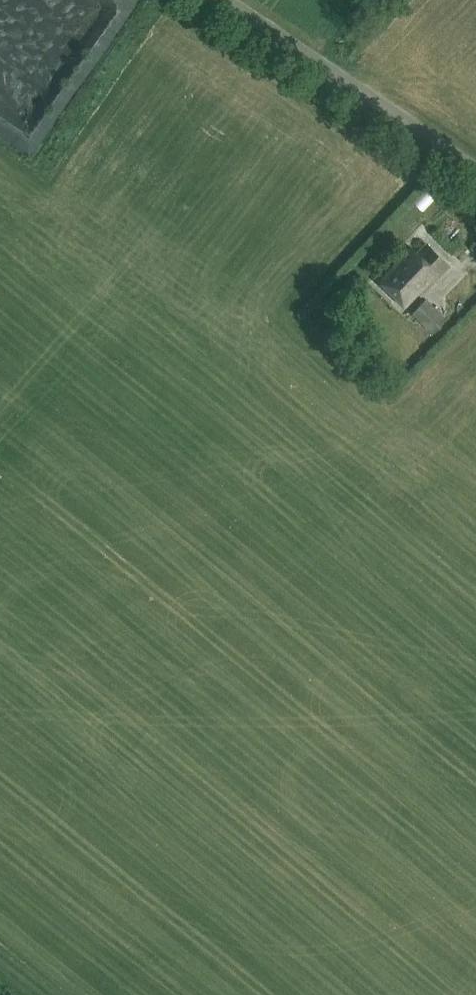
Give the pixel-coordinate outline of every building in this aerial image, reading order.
[(425,244),(416,253),(410,247),(378,282),(401,304),(414,290),(420,295),(448,266),(425,244)] [(431,333),(445,318),(424,299),(411,313),(431,333)]
